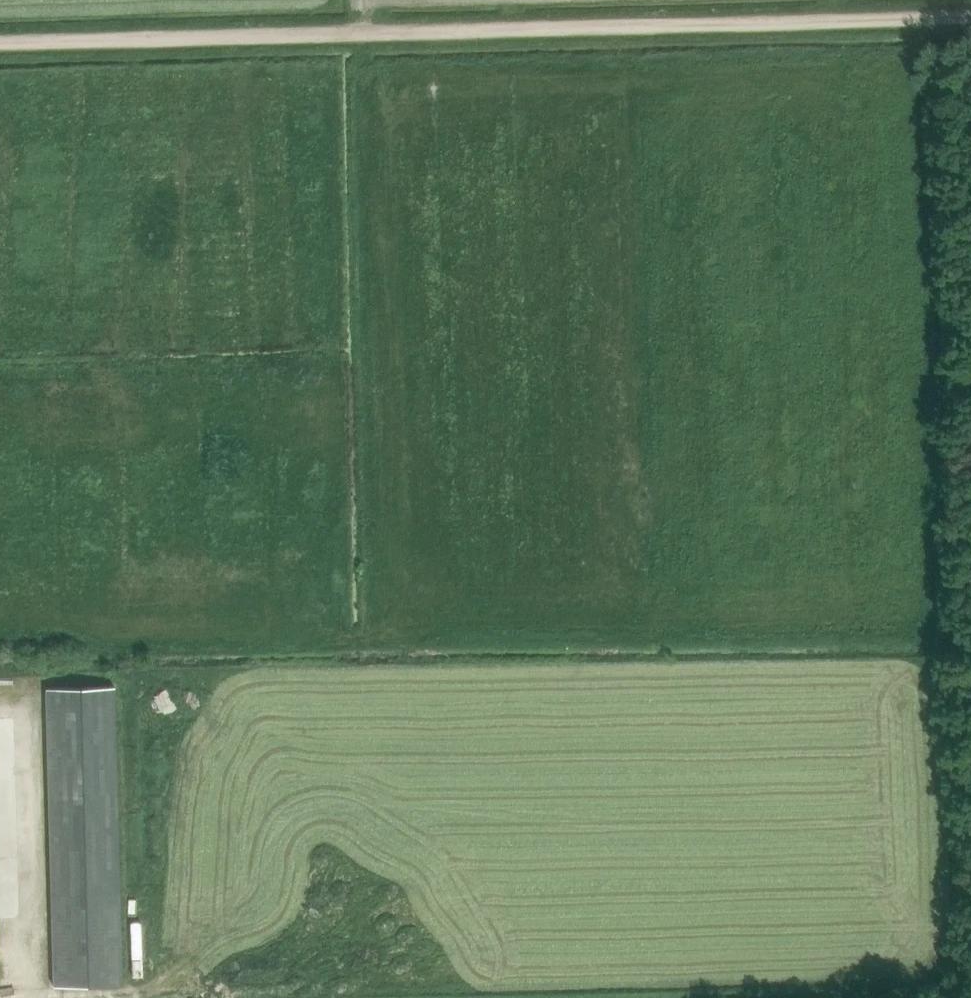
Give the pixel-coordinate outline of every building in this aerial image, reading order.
[(123,983),(116,686),(47,687),(55,985),(123,983)] [(109,986),(0,986),(0,997),(109,997),(109,986)]
